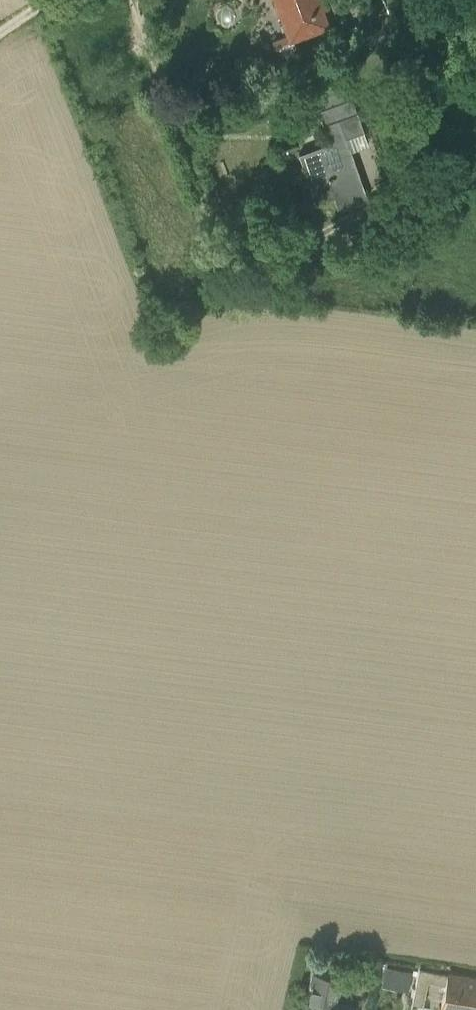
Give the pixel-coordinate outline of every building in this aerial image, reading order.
[(284,21),(292,18),(285,0),(277,0),(284,21)] [(291,38),(327,25),(320,7),(315,9),(312,0),(285,0),(292,18),(284,21),(291,38)] [(318,0),(312,0),(315,9),(320,7),(318,0)] [(318,102),(320,107),(340,101),(336,90),(317,97),(319,102),(318,102)] [(334,194),(338,208),(367,198),(345,136),(363,130),(352,96),(340,101),(320,107),(312,110),(318,125),(323,123),(330,141),(299,152),(316,201),(334,194)] [(408,988),(411,968),(382,964),(380,984),(408,988)] [(313,971),(308,997),(331,1002),(334,990),(337,991),(340,977),(313,971)] [(454,1009),(475,1009),(475,978),(447,973),(440,1008),(454,1009)] [(331,1002),(308,997),(305,1009),(355,1009),(355,1007),(331,1002)]
